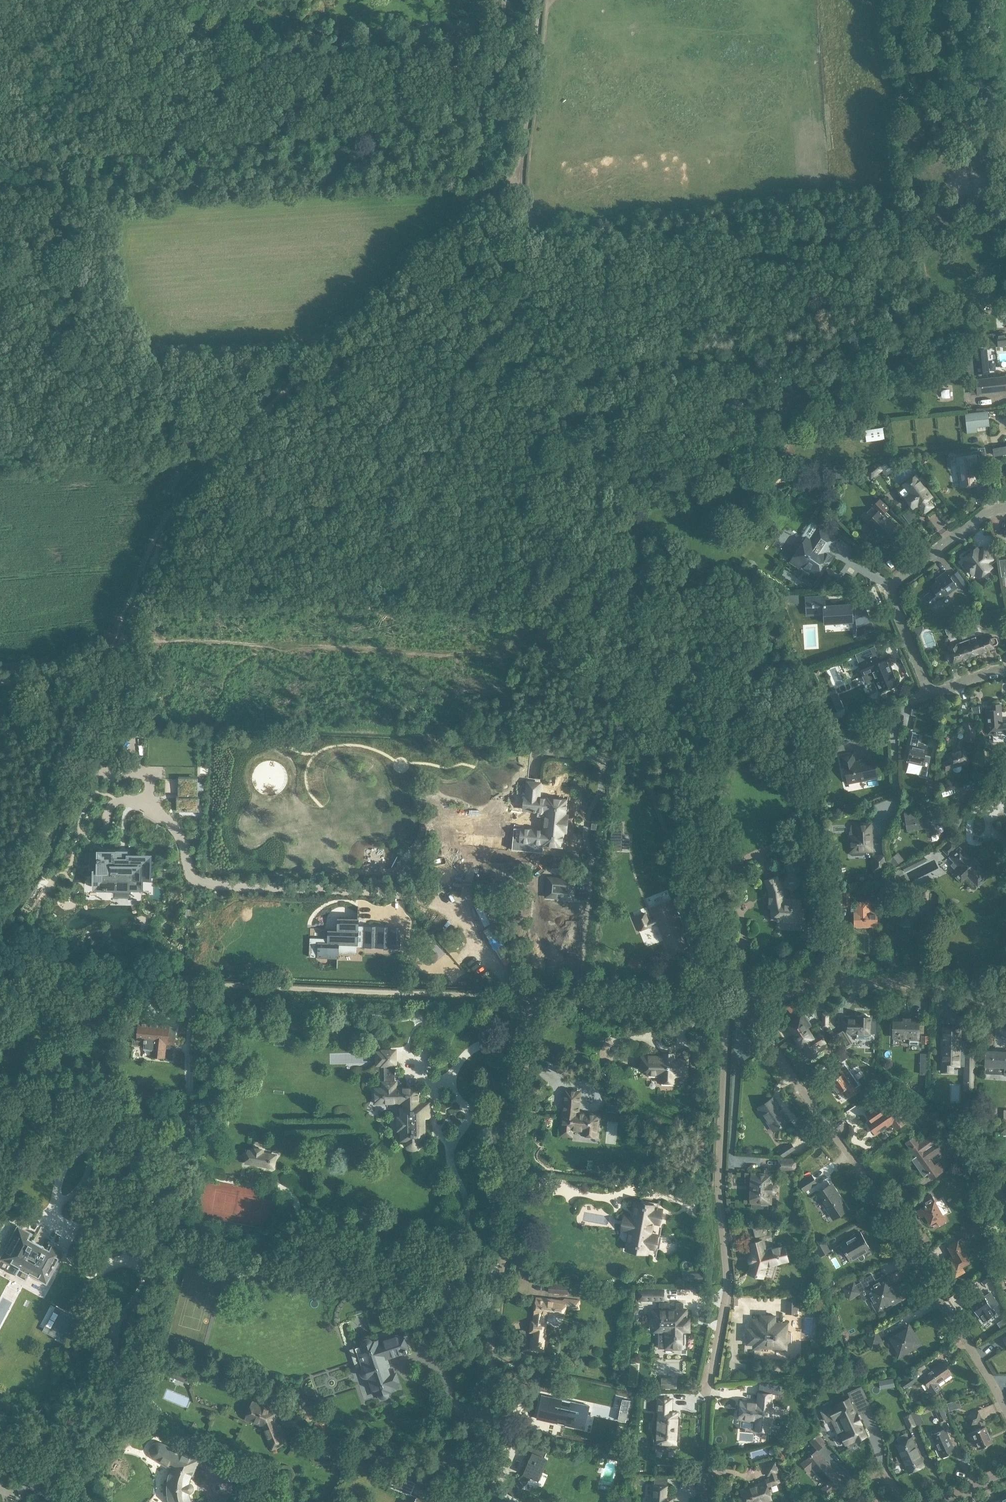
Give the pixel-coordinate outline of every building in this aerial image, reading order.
[(998,348),(1005,347),(1005,333),(997,334),(998,348)] [(995,334),(985,335),(986,347),(996,346),(995,334)] [(985,349),(973,351),(974,360),(976,377),(988,375),(986,358),(985,349)] [(975,380),(977,396),(1005,392),(1005,377),(975,380)] [(988,411),(965,413),(966,428),(990,426),(988,411)] [(883,428),(865,430),(866,441),(884,439),(883,428)] [(978,448),(978,451),(979,455),(979,462),(986,462),(984,447),(978,448)] [(1005,455),(1005,447),(993,449),(995,460),(1002,459),(1002,456),(1005,455)] [(976,455),(979,455),(978,451),(972,451),(971,454),(971,455),(957,457),(958,468),(959,468),(962,486),(976,485),(974,476),(979,476),(976,455)] [(884,471),(878,462),(865,471),(871,480),(884,471)] [(773,473),(773,482),(785,481),(785,472),(773,473)] [(905,498),(912,507),(918,503),(924,512),(932,506),(927,500),(930,497),(922,485),(926,483),(922,476),(918,479),(915,476),(904,484),(911,494),(905,498)] [(895,526),(882,514),(889,507),(881,498),(872,507),(878,512),(868,521),(871,525),(870,527),(884,542),(892,534),(889,532),(895,526)] [(910,508),(902,514),(908,523),(917,517),(910,508)] [(828,552),(837,539),(818,526),(809,539),(806,537),(801,544),(800,543),(799,543),(797,543),(796,543),(795,543),(794,544),(793,545),(792,546),(792,547),(792,548),(792,549),(792,550),(792,551),(793,552),(794,553),(795,554),(790,561),(809,574),(811,570),(819,576),(833,555),(828,552)] [(990,565),(996,561),(992,543),(985,549),(984,548),(979,551),(977,548),(963,558),(966,562),(964,563),(972,575),(975,573),(978,578),(992,568),(990,565)] [(932,590),(924,596),(932,606),(934,609),(942,603),(940,600),(959,586),(961,589),(967,585),(964,582),(957,571),(951,575),(952,577),(951,578),(946,571),(939,576),(942,581),(939,583),(938,581),(930,587),(932,590)] [(852,624),(865,623),(864,608),(851,609),(851,604),(824,606),(824,596),(812,597),(813,614),(824,613),(824,623),(842,622),(842,620),(851,619),(852,624)] [(973,609),(969,614),(975,618),(979,613),(973,609)] [(973,655),(963,625),(961,621),(945,626),(948,634),(959,630),(963,641),(948,646),(949,651),(946,653),(946,655),(948,661),(950,662),(953,661),(953,662),(973,655)] [(963,625),(973,655),(993,647),(992,645),(996,644),(997,642),(996,638),(994,637),(990,638),(989,636),(978,640),(974,628),(971,629),(969,623),(963,625)] [(896,684),(895,682),(897,681),(893,671),(891,672),(885,659),(878,662),(876,655),(857,663),(862,676),(872,672),(875,678),(874,679),(879,691),(896,684)] [(842,708),(839,700),(837,701),(835,696),(831,698),(831,696),(825,699),(831,713),(842,708)] [(1005,732),(1005,722),(1001,722),(1000,703),(991,704),(992,710),(986,710),(987,733),(994,733),(994,734),(996,734),(996,733),(1005,732)] [(960,746),(961,749),(947,754),(950,760),(942,763),(944,770),(952,767),(953,769),(954,771),(956,772),(958,772),(960,771),(961,770),(961,768),(961,766),(961,764),(968,761),(966,755),(971,753),(972,753),(978,749),(974,721),(962,723),(963,728),(964,728),(965,735),(964,735),(964,739),(963,739),(962,740),(961,741),(960,742),(960,743),(960,744),(960,746)] [(910,744),(910,745),(907,761),(922,764),(920,775),(926,777),(930,756),(925,755),(927,745),(918,743),(920,734),(912,733),(910,744)] [(826,751),(836,749),(834,742),(824,744),(826,751)] [(852,752),(840,755),(842,767),(844,766),(848,783),(877,777),(873,758),(854,762),(852,752)] [(177,798),(176,811),(199,812),(199,799),(198,798),(199,779),(179,778),(178,798),(177,798)] [(522,829),(520,841),(519,851),(543,853),(544,844),(561,846),(566,800),(548,798),(548,799),(539,798),(540,783),(527,782),(526,797),(525,797),(523,809),(534,810),(534,812),(536,812),(536,811),(546,812),(544,831),(522,829)] [(925,796),(935,794),(934,785),(928,783),(925,796)] [(930,815),(905,820),(907,831),(927,827),(928,828),(934,827),(934,826),(942,824),(940,813),(938,814),(937,809),(930,810),(930,815)] [(958,829),(963,817),(953,813),(947,825),(950,826),(948,829),(953,831),(955,828),(958,829)] [(871,823),(855,824),(855,825),(852,825),(850,827),(851,831),(849,832),(850,837),(850,850),(851,854),(852,856),(863,855),(864,853),(864,851),(872,850),(871,839),(870,839),(870,835),(871,835),(871,823)] [(126,876),(138,877),(138,868),(152,868),(152,859),(160,860),(160,847),(154,847),(154,838),(137,838),(137,840),(127,840),(127,834),(109,834),(109,840),(108,840),(108,843),(109,843),(109,853),(106,853),(106,869),(113,870),(113,871),(119,871),(119,870),(126,870),(126,876)] [(622,850),(622,837),(612,837),(612,866),(619,866),(619,850),(622,850)] [(951,865),(957,870),(953,874),(961,882),(967,876),(977,886),(987,877),(977,866),(979,864),(971,856),(969,858),(959,848),(957,849),(951,842),(942,850),(947,855),(949,857),(954,862),(951,865)] [(902,861),(896,854),(888,860),(893,868),(902,861)] [(905,872),(927,861),(923,855),(902,866),(905,872)] [(884,856),(873,856),(874,870),(875,870),(876,881),(884,881),(884,870),(885,870),(884,856)] [(576,879),(547,876),(545,898),(574,901),(576,879)] [(785,900),(775,876),(764,881),(768,892),(768,908),(771,908),(770,919),(776,919),(776,921),(778,921),(778,922),(796,923),(797,916),(804,917),(804,909),(800,909),(800,900),(785,900)] [(42,891),(36,887),(25,904),(32,908),(42,891)] [(929,905),(928,890),(920,890),(920,905),(929,905)] [(677,929),(680,928),(669,900),(652,908),(656,919),(647,922),(644,914),(632,918),(638,931),(649,927),(647,923),(657,920),(670,954),(684,948),(677,929)] [(855,903),(855,913),(854,913),(854,927),(856,927),(856,928),(862,928),(862,927),(876,926),(875,913),(875,909),(870,909),(870,903),(855,903)] [(906,906),(906,908),(900,908),(900,926),(913,925),(913,922),(915,922),(914,906),(906,906)] [(310,928),(310,938),(309,957),(339,958),(339,954),(357,954),(357,947),(400,948),(401,927),(359,926),(359,918),(338,917),(337,929),(310,928)] [(799,1017),(799,1018),(787,1026),(794,1036),(806,1028),(806,1029),(811,1026),(804,1014),(799,1017)] [(875,1033),(876,1021),(872,1020),(872,1017),(866,1017),(865,1015),(862,1015),(861,1017),(844,1016),(843,1020),(842,1026),(847,1032),(849,1035),(856,1035),(856,1039),(869,1039),(869,1035),(871,1035),(871,1033),(875,1033)] [(892,1038),(909,1039),(909,1045),(918,1045),(919,1033),(924,1033),(924,1025),(920,1025),(920,1017),(892,1016),(892,1038)] [(139,1023),(138,1039),(144,1040),(144,1042),(146,1042),(146,1047),(153,1048),(152,1055),(164,1057),(165,1043),(174,1043),(174,1038),(168,1037),(169,1025),(139,1023)] [(942,1043),(942,1070),(952,1070),(952,1062),(959,1062),(959,1050),(974,1050),(974,1036),(959,1036),(959,1026),(950,1026),(949,1028),(944,1028),(944,1043),(942,1043)] [(806,1028),(794,1036),(800,1046),(802,1045),(808,1055),(809,1056),(810,1056),(811,1056),(812,1057),(813,1057),(814,1056),(815,1056),(815,1055),(816,1054),(817,1054),(817,1053),(817,1051),(817,1050),(816,1049),(816,1048),(825,1043),(820,1035),(813,1039),(806,1029),(806,1028)] [(843,1028),(836,1032),(845,1048),(852,1044),(843,1028)] [(421,1140),(421,1139),(425,1139),(425,1116),(426,1116),(426,1104),(416,1104),(416,1088),(394,1088),(394,1082),(392,1082),(392,1065),(394,1065),(394,1050),(380,1050),(381,1065),(382,1065),(382,1068),(388,1067),(388,1079),(383,1079),(383,1082),(381,1082),(381,1088),(373,1089),(373,1102),(404,1102),(404,1107),(400,1107),(401,1116),(397,1116),(398,1130),(401,1130),(401,1139),(405,1139),(405,1140),(405,1141),(406,1143),(406,1144),(407,1145),(408,1146),(408,1147),(409,1147),(410,1148),(411,1148),(412,1148),(413,1148),(414,1148),(415,1148),(416,1148),(417,1147),(418,1146),(419,1145),(420,1144),(420,1143),(421,1142),(421,1141),(421,1140)] [(1004,1075),(1005,1075),(1005,1051),(985,1050),(984,1066),(1004,1067),(1004,1075)] [(842,1062),(848,1056),(845,1051),(838,1057),(842,1062)] [(664,1056),(641,1055),(641,1068),(648,1068),(647,1075),(660,1075),(660,1082),(677,1083),(677,1076),(688,1076),(688,1059),(674,1058),(674,1055),(664,1054),(664,1056)] [(964,1081),(972,1081),(972,1062),(965,1062),(964,1081)] [(842,1065),(840,1066),(835,1070),(838,1076),(828,1083),(836,1095),(844,1090),(848,1097),(859,1090),(854,1082),(852,1083),(845,1072),(846,1071),(842,1065)] [(973,1091),(973,1082),(964,1082),(964,1091),(973,1091)] [(566,1102),(565,1102),(562,1136),(572,1137),(573,1129),(583,1130),(583,1134),(596,1135),(598,1115),(577,1113),(578,1105),(579,1092),(566,1091),(566,1093),(567,1093),(566,1102)] [(871,1101),(880,1114),(868,1123),(875,1133),(891,1122),(896,1129),(901,1126),(904,1124),(899,1117),(900,1116),(893,1105),(891,1106),(883,1093),(871,1101)] [(756,1107),(773,1132),(789,1121),(784,1113),(784,1112),(780,1105),(779,1105),(773,1096),(756,1107)] [(936,1121),(941,1117),(934,1111),(929,1114),(931,1116),(932,1120),(933,1121),(933,1123),(936,1121)] [(933,1123),(928,1126),(931,1132),(940,1126),(936,1121),(933,1123)] [(943,1171),(937,1163),(934,1165),(930,1158),(942,1150),(931,1134),(919,1143),(914,1136),(905,1142),(915,1156),(911,1159),(923,1177),(927,1174),(932,1179),(943,1171)] [(778,1151),(783,1158),(795,1149),(791,1142),(778,1151)] [(245,1164),(275,1169),(278,1154),(264,1151),(265,1149),(252,1147),(251,1149),(247,1148),(245,1164)] [(964,1155),(958,1159),(962,1165),(968,1161),(964,1155)] [(777,1158),(777,1171),(795,1172),(796,1158),(777,1158)] [(764,1175),(752,1174),(750,1202),(770,1202),(770,1193),(773,1193),(775,1191),(776,1187),(773,1185),(771,1185),(771,1170),(765,1170),(764,1175)] [(804,1192),(817,1183),(811,1174),(798,1182),(804,1192)] [(847,1209),(830,1184),(816,1193),(833,1219),(847,1209)] [(937,1225),(945,1220),(929,1194),(921,1199),(925,1206),(918,1210),(921,1216),(925,1214),(930,1223),(935,1221),(937,1225)] [(656,1221),(659,1205),(639,1201),(638,1208),(640,1209),(639,1217),(631,1215),(630,1216),(623,1215),(621,1231),(628,1232),(624,1250),(648,1255),(649,1249),(655,1250),(659,1233),(652,1232),(655,1220),(656,1221)] [(115,1222),(119,1211),(112,1209),(108,1219),(115,1222)] [(965,1226),(972,1237),(985,1228),(978,1218),(965,1226)] [(766,1227),(752,1226),(755,1238),(768,1234),(766,1227)] [(17,1230),(0,1261),(17,1272),(17,1273),(27,1279),(28,1277),(45,1286),(62,1254),(50,1247),(45,1256),(26,1245),(31,1237),(17,1230)] [(864,1255),(863,1254),(871,1250),(860,1231),(840,1243),(850,1262),(858,1257),(858,1259),(860,1260),(862,1260),(864,1259),(864,1257),(864,1255)] [(949,1251),(952,1256),(944,1261),(948,1268),(952,1266),(955,1271),(969,1262),(959,1245),(962,1243),(960,1239),(949,1246),(951,1250),(949,1251)] [(749,1243),(752,1254),(751,1255),(750,1255),(749,1256),(749,1257),(748,1258),(748,1259),(748,1260),(749,1261),(749,1262),(750,1263),(751,1263),(752,1263),(749,1273),(763,1277),(767,1262),(774,1260),(776,1263),(788,1260),(784,1246),(766,1251),(763,1240),(749,1243)] [(813,1247),(819,1257),(830,1251),(824,1241),(813,1247)] [(231,1264),(227,1276),(240,1280),(243,1267),(231,1264)] [(983,1285),(992,1278),(988,1272),(979,1278),(983,1285)] [(683,1273),(683,1283),(703,1282),(703,1273),(683,1273)] [(886,1277),(865,1289),(878,1311),(898,1299),(886,1277)] [(861,1292),(854,1280),(841,1287),(848,1300),(861,1292)] [(548,1282),(548,1292),(567,1294),(568,1284),(548,1282)] [(973,1293),(976,1299),(972,1302),(973,1303),(972,1304),(982,1319),(987,1316),(988,1317),(994,1313),(979,1289),(973,1293)] [(661,1291),(635,1290),(635,1300),(661,1301),(661,1291)] [(622,1292),(619,1295),(625,1302),(628,1299),(622,1292)] [(577,1309),(578,1302),(535,1297),(532,1321),(529,1320),(529,1326),(540,1328),(541,1321),(538,1321),(539,1312),(562,1315),(564,1307),(577,1309)] [(786,1313),(797,1314),(798,1299),(786,1298),(786,1313)] [(77,1317),(64,1310),(51,1335),(63,1342),(77,1317)] [(785,1347),(785,1343),(791,1343),(791,1332),(785,1332),(785,1325),(778,1324),(778,1323),(775,1322),(775,1315),(761,1315),(761,1319),(752,1319),(751,1329),(748,1329),(747,1343),(761,1344),(762,1342),(771,1342),(771,1347),(785,1347)] [(681,1344),(687,1345),(688,1334),(684,1334),(684,1325),(683,1325),(683,1319),(678,1319),(677,1325),(671,1325),(672,1319),(661,1318),(661,1324),(651,1324),(651,1342),(664,1342),(663,1359),(681,1360),(681,1356),(684,1356),(684,1348),(681,1348),(681,1344)] [(919,1345),(908,1326),(887,1337),(898,1356),(919,1345)] [(374,1329),(367,1331),(368,1331),(371,1338),(367,1338),(362,1340),(361,1346),(353,1348),(360,1370),(359,1374),(363,1379),(368,1380),(374,1400),(377,1398),(378,1401),(384,1401),(388,1401),(390,1398),(390,1395),(397,1393),(396,1390),(400,1389),(399,1386),(402,1385),(398,1373),(392,1375),(387,1361),(411,1354),(403,1332),(391,1335),(389,1330),(378,1333),(374,1329)] [(875,1331),(865,1338),(871,1348),(882,1342),(875,1331)] [(535,1367),(537,1359),(525,1357),(524,1365),(535,1367)] [(937,1384),(952,1375),(942,1361),(929,1370),(925,1365),(916,1372),(917,1373),(901,1384),(905,1390),(915,1383),(918,1387),(924,1383),(926,1386),(929,1389),(928,1390),(932,1396),(941,1390),(937,1384)] [(637,1365),(629,1365),(627,1386),(636,1387),(637,1365)] [(192,1375),(186,1373),(183,1381),(189,1383),(191,1377),(192,1375)] [(660,1377),(661,1387),(673,1387),(672,1377),(660,1377)] [(893,1378),(879,1381),(880,1389),(894,1386),(893,1378)] [(845,1380),(839,1383),(842,1390),(848,1387),(845,1380)] [(771,1393),(771,1394),(782,1395),(782,1383),(772,1382),(771,1393)] [(845,1446),(868,1436),(857,1414),(872,1408),(861,1386),(847,1392),(849,1397),(820,1411),(826,1423),(831,1420),(839,1437),(840,1437),(845,1446)] [(757,1402),(740,1400),(738,1418),(756,1420),(755,1430),(768,1431),(769,1421),(770,1421),(770,1417),(772,1417),(775,1416),(775,1410),(773,1408),(771,1408),(772,1403),(770,1403),(771,1393),(758,1392),(757,1402)] [(543,1396),(538,1419),(585,1429),(590,1406),(543,1396)] [(631,1400),(622,1398),(617,1419),(625,1421),(625,1418),(627,1418),(631,1400)] [(658,1419),(655,1418),(653,1420),(652,1432),(654,1434),(657,1434),(657,1442),(676,1444),(678,1412),(671,1411),(672,1399),(658,1398),(657,1410),(659,1411),(658,1419)] [(957,1400),(949,1403),(950,1408),(959,1406),(957,1400)] [(274,1442),(276,1448),(282,1445),(282,1444),(287,1442),(279,1424),(278,1424),(278,1425),(276,1426),(274,1422),(278,1412),(253,1402),(251,1407),(249,1407),(248,1412),(248,1414),(246,1418),(257,1423),(259,1420),(267,1424),(265,1429),(271,1443),(274,1442)] [(941,1406),(935,1409),(934,1409),(940,1422),(947,1418),(942,1406),(941,1406)] [(983,1421),(978,1410),(967,1415),(972,1426),(977,1423),(979,1428),(968,1433),(972,1442),(975,1440),(978,1449),(993,1442),(986,1426),(984,1426),(982,1421),(983,1421)] [(308,1423),(313,1419),(308,1412),(303,1415),(308,1423)] [(923,1440),(913,1418),(905,1421),(915,1443),(923,1440)] [(941,1458),(955,1451),(945,1428),(930,1435),(941,1458)] [(809,1441),(818,1450),(827,1442),(818,1433),(806,1436),(810,1440),(809,1441)] [(908,1473),(925,1465),(912,1436),(909,1437),(907,1434),(905,1433),(897,1437),(896,1439),(898,1442),(895,1444),(908,1473)] [(186,1446),(194,1450),(198,1442),(189,1438),(186,1446)] [(163,1444),(162,1444),(161,1444),(160,1444),(159,1444),(157,1444),(156,1445),(154,1447),(153,1448),(153,1450),(153,1452),(153,1453),(154,1455),(154,1456),(155,1457),(173,1468),(171,1474),(169,1480),(169,1485),(169,1489),(169,1494),(170,1498),(171,1501),(193,1501),(191,1498),(190,1492),(192,1491),(192,1485),(190,1484),(191,1478),(194,1472),(193,1471),(198,1460),(163,1444)] [(507,1488),(513,1495),(527,1483),(530,1477),(538,1480),(548,1458),(544,1456),(546,1452),(534,1446),(533,1446),(531,1446),(530,1447),(529,1447),(528,1448),(527,1449),(527,1450),(524,1456),(529,1459),(523,1474),(507,1488)] [(606,1458),(625,1462),(628,1454),(608,1449),(606,1458)] [(832,1491),(844,1481),(816,1450),(801,1463),(808,1472),(812,1468),(820,1477),(832,1491)] [(743,1501),(771,1501),(768,1487),(782,1481),(778,1470),(783,1468),(778,1456),(768,1458),(761,1460),(766,1479),(738,1488),(743,1501)] [(712,1470),(727,1468),(725,1457),(711,1460),(712,1470)] [(383,1470),(378,1482),(389,1486),(414,1497),(412,1501),(430,1501),(411,1495),(416,1483),(393,1474),(383,1470)] [(286,1495),(293,1480),(286,1477),(280,1492),(286,1495)] [(672,1498),(666,1498),(667,1486),(654,1485),(653,1498),(654,1498),(654,1501),(672,1501),(672,1498)]
